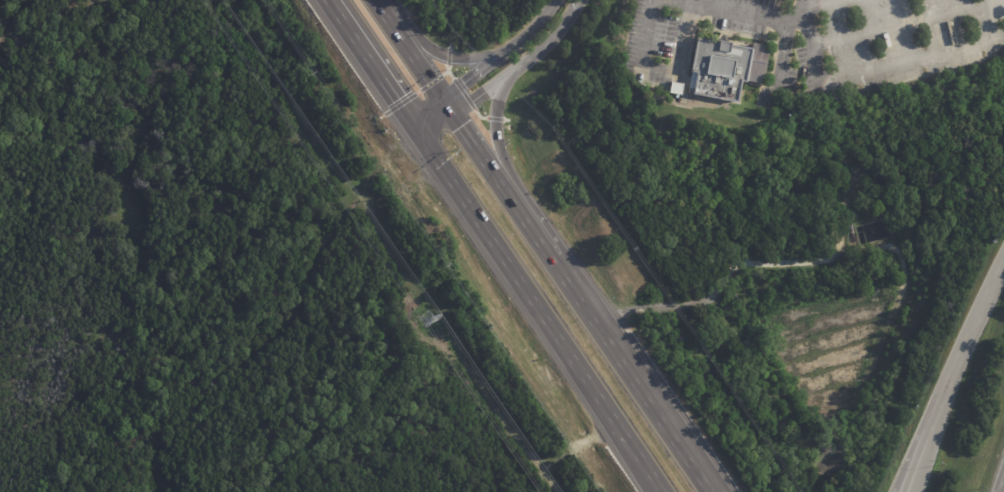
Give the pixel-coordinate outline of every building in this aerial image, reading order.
[(697,40),(689,95),(740,103),(744,79),(765,82),(770,50),(697,40)] [(681,85),(680,94),(668,92),(670,81),(681,83),(681,85)]
